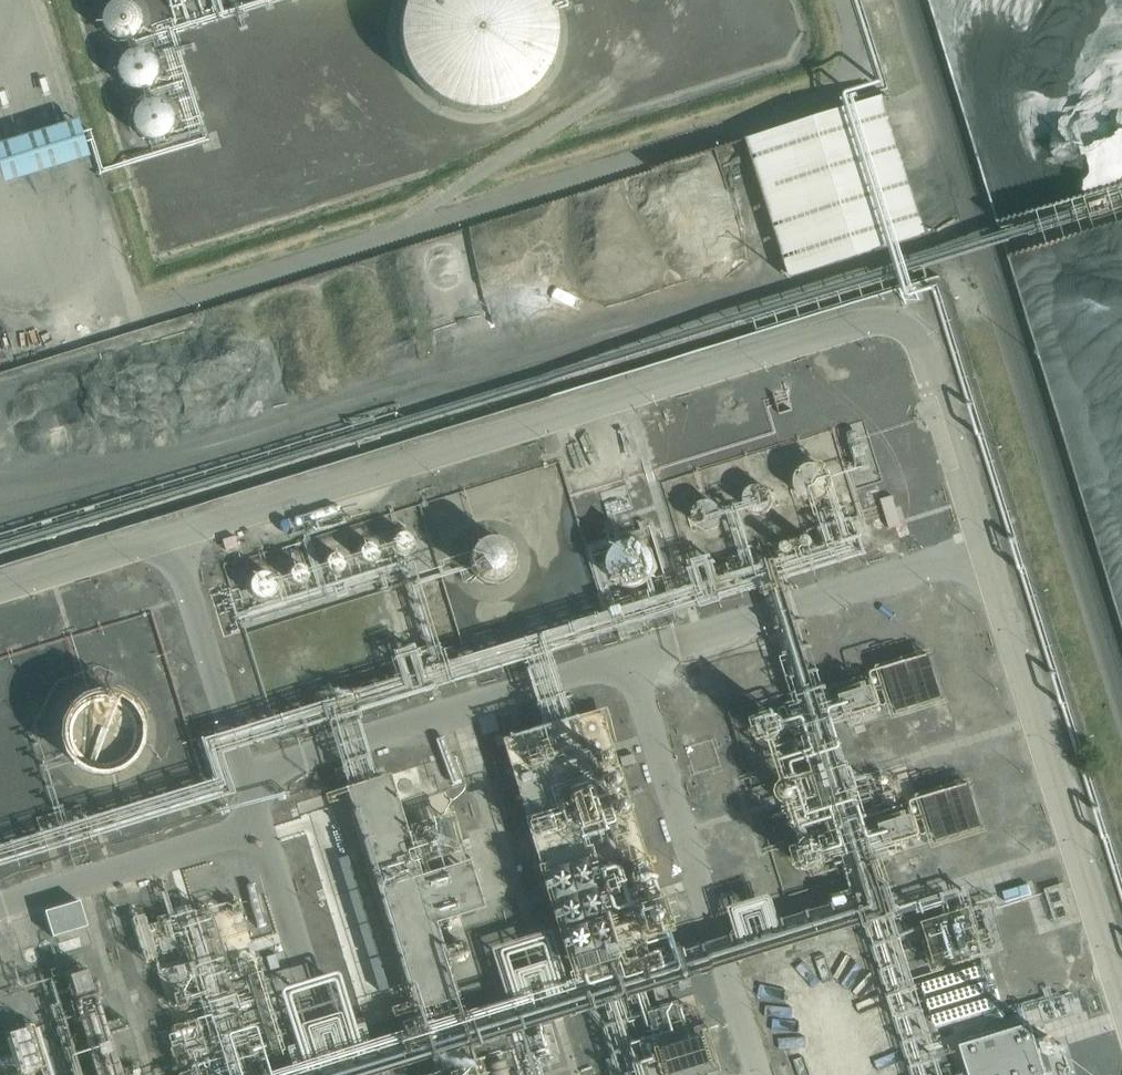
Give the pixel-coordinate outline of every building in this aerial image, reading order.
[(560,41),(559,28),(556,15),(550,3),(548,0),(412,0),(409,4),(404,17),(400,29),(399,43),(401,56),(404,69),(409,81),(417,92),(426,101),(436,109),(448,116),(461,120),(474,122),(487,122),(500,119),(513,115),(524,109),(535,100),(544,91),(551,79),(556,67),(559,54),(560,41)] [(139,32),(140,26),(140,21),(138,15),(134,11),(130,8),(125,6),(119,5),(113,6),(108,9),(104,13),(102,18),(101,23),(101,29),(103,34),(106,39),(111,42),(116,44),(122,44),(127,43),(132,41),(136,37),(139,32)] [(156,86),(157,80),(156,73),(152,67),(146,64),(139,62),(133,63),(127,66),(122,72),(120,78),(121,85),(123,91),(128,96),(135,99),(141,99),(148,97),(153,92),(156,86)] [(931,240),(888,99),(754,142),(796,282),(931,240)] [(171,132),(172,126),(170,120),(167,115),(163,111),(157,109),(151,108),(145,110),(140,114),(136,119),(135,125),(135,131),(137,137),(141,141),(147,144),(153,145),(159,145),(164,142),(169,137),(171,132)] [(0,155),(0,172),(7,195),(93,169),(81,131),(0,155)] [(869,452),(869,451),(867,445),(865,441),(861,438),(855,436),(848,437),(844,440),(840,445),(839,451),(840,456),(843,461),(847,464),(852,466),(858,466),(863,463),(867,459),(869,452)] [(818,469),(818,468),(817,462),(813,457),(809,454),(802,453),(797,455),(792,458),(789,463),(789,469),(790,474),(793,479),(798,482),(804,483),(809,482),(814,479),(817,474),(818,469)] [(761,489),(761,488),(760,483),(757,478),(753,475),(748,473),(741,474),(736,477),(733,482),(731,488),(732,493),(736,499),(740,502),(745,503),(750,502),(755,500),(760,494),(761,489)] [(712,502),(711,496),(708,491),(703,488),(698,487),(692,488),(687,491),(684,496),(683,502),(684,507),(686,511),(691,515),(697,517),(702,516),(708,513),(711,508),(712,502)] [(650,551),(650,550),(649,544),(647,539),(645,535),(642,532),(638,529),(633,526),(630,525),(623,524),(615,526),(610,529),(606,532),(601,540),(599,545),(599,550),(600,555),(601,560),(603,564),(606,568),(611,571),(614,573),(623,575),(629,575),(634,573),(642,568),(647,560),(649,556),(650,551)] [(470,583),(514,583),(513,539),(469,539),(470,583)] [(933,642),(869,664),(889,723),(953,702),(933,642)] [(144,719),(143,710),(140,702),(136,694),(130,687),(123,682),(113,677),(105,675),(98,675),(89,677),(81,680),(75,683),(69,689),(64,695),(59,704),(57,712),(57,720),(58,728),(60,736),(64,743),(70,750),(79,756),(86,760),(94,762),(102,762),(110,761),(118,758),(126,753),(131,749),(136,743),(140,736),(143,728),(144,719)] [(791,722),(772,699),(754,714),(772,737),(791,722)] [(507,736),(535,835),(600,816),(572,718),(507,736)] [(977,764),(905,787),(919,831),(991,808),(977,764)] [(464,977),(404,776),(347,793),(407,994),(464,977)] [(833,850),(821,826),(795,839),(806,862),(833,850)] [(545,862),(572,964),(614,953),(587,851),(545,862)] [(321,869),(330,899),(350,893),(351,897),(366,893),(355,856),(344,859),(345,862),(321,869)] [(991,877),(912,901),(930,960),(1009,936),(991,877)] [(51,939),(86,928),(79,903),(43,913),(51,939)] [(0,925),(0,952),(13,948),(6,923),(0,925)] [(1043,946),(1000,959),(1015,1007),(1058,994),(1043,946)] [(96,949),(62,957),(69,986),(103,977),(96,949)] [(29,989),(0,997),(0,1054),(6,1074),(49,1063),(29,989)] [(705,1009),(652,1025),(663,1062),(716,1046),(705,1009)] [(961,1046),(969,1074),(1046,1074),(1031,1025),(961,1046)] [(507,1056),(474,1066),(476,1074),(513,1074),(507,1056)]
